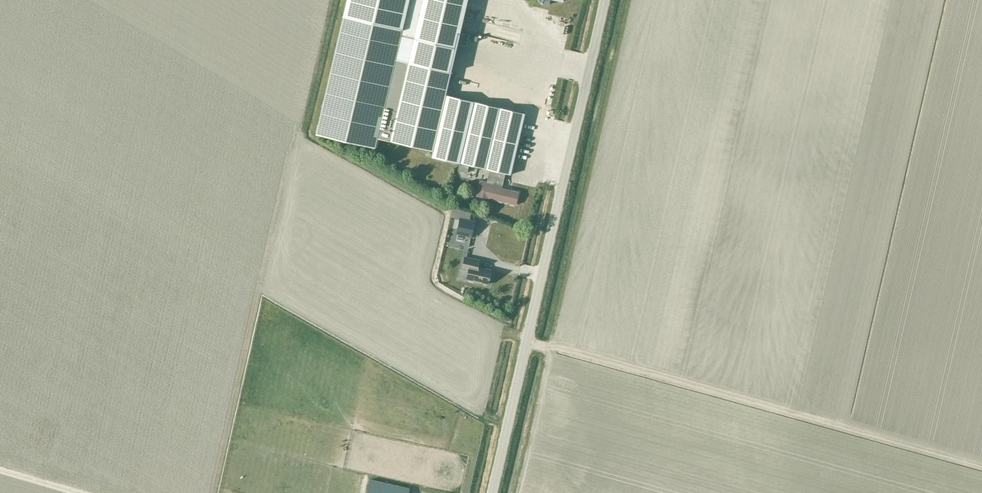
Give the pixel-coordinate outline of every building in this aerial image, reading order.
[(316,134),(375,148),(378,137),(433,152),(432,157),(459,163),(460,163),(489,170),(490,170),(487,182),(480,180),(476,196),(515,205),(519,192),(502,188),(505,174),(510,175),(525,114),(446,95),(468,0),(347,0),(316,134)] [(520,171),(518,177),(526,180),(528,173),(520,171)] [(460,218),(456,233),(472,237),(475,221),(460,218)] [(479,261),(464,258),(461,269),(468,271),(465,280),(487,285),(490,271),(477,268),(479,261)] [(410,488),(370,479),(367,492),(409,492),(410,488)]
